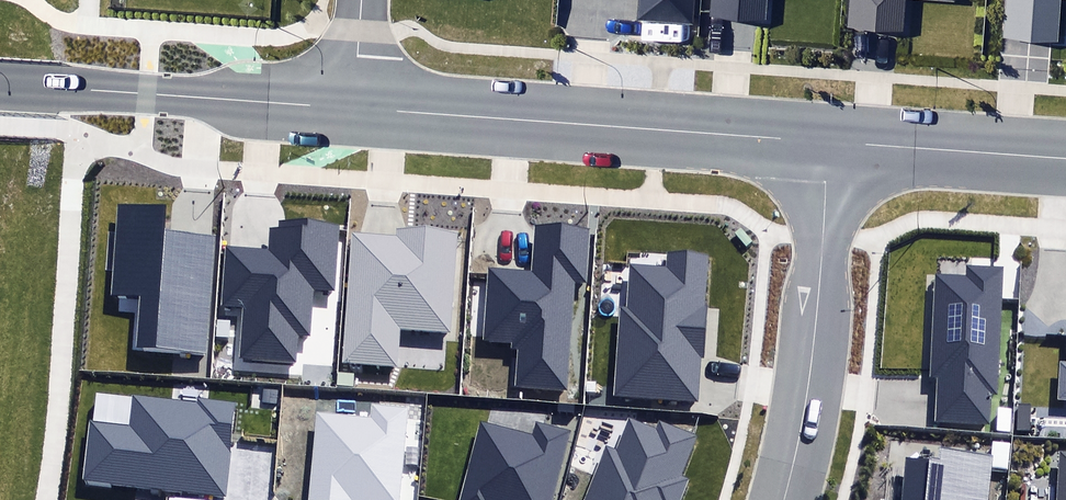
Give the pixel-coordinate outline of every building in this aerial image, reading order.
[(638,20),(691,24),(693,0),(640,0),(638,20)] [(765,19),(766,0),(711,0),(710,12),(710,15),(765,19)] [(903,31),(905,0),(849,0),(847,27),(903,31)] [(1058,40),(1061,0),(1008,0),(1006,36),(1058,40)] [(164,207),(117,203),(110,295),(137,297),(133,349),(209,355),(218,236),(162,232),(164,207)] [(242,309),(238,359),(294,363),(296,335),(312,336),(315,289),(333,290),(338,228),(282,223),(281,229),(271,228),(270,247),(225,244),(220,308),(242,309)] [(516,348),(514,386),(567,390),(574,281),(587,282),(590,229),(536,225),(533,271),(488,268),(483,339),(512,341),(511,348),(516,348)] [(457,232),(397,228),(396,235),(349,231),(340,365),(397,369),(400,329),(450,333),(457,232)] [(619,306),(614,396),(697,401),(705,257),(671,255),(670,268),(629,265),(627,306),(619,306)] [(935,421),(988,424),(990,394),(997,394),(1004,266),(965,264),(965,274),(935,272),(930,378),(937,378),(935,421)] [(130,425),(89,421),(82,480),(227,495),(237,403),(199,399),(198,404),(133,397),(130,425)] [(308,499),(400,499),(408,408),(371,404),(370,417),(316,412),(308,499)] [(659,420),(656,427),(626,414),(613,446),(604,442),(581,499),(679,499),(687,480),(680,477),(697,435),(659,420)] [(536,421),(532,435),(481,421),(460,499),(553,499),(571,431),(536,421)] [(991,454),(942,448),(941,461),(907,457),(901,499),(986,499),(991,454)]
